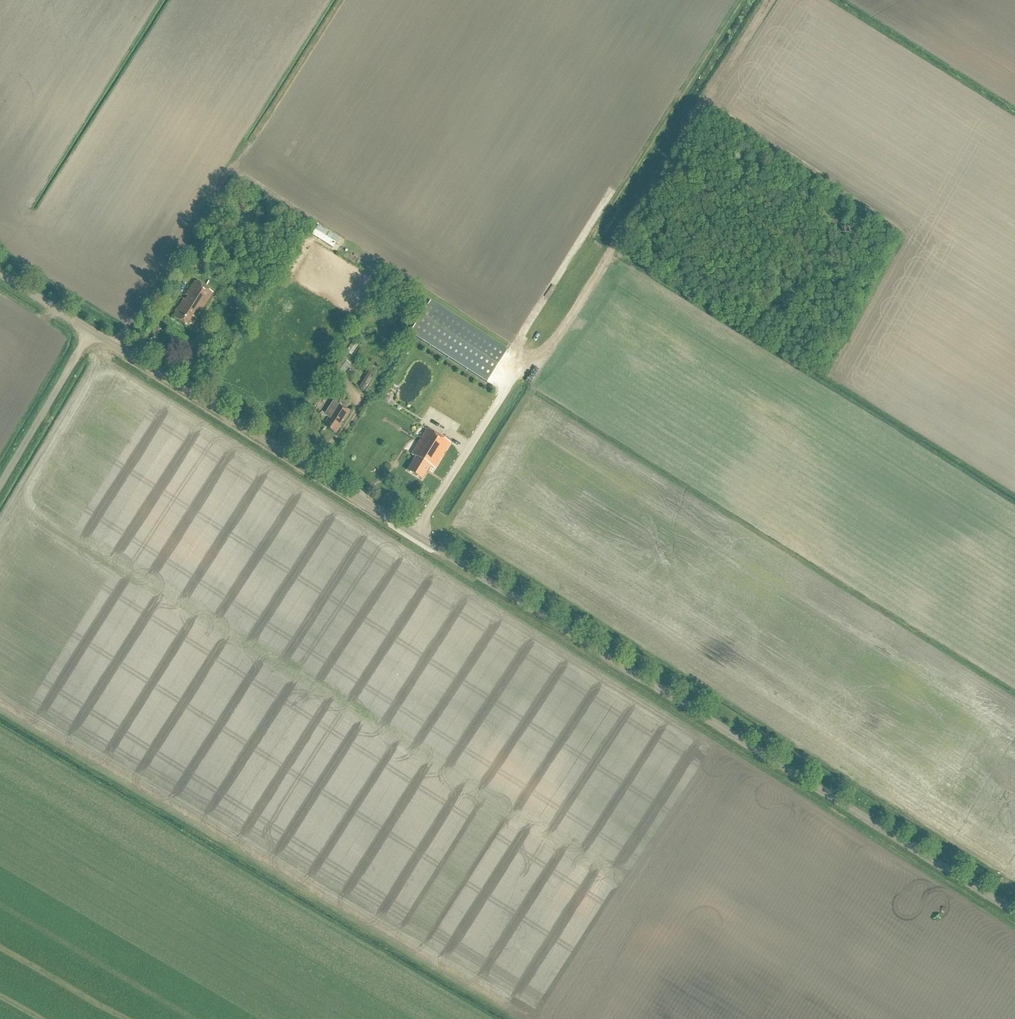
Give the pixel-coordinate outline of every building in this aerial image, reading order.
[(356,29),(373,0),(365,0),(351,26),(356,29)] [(303,123),(312,109),(306,106),(298,119),(303,123)] [(286,149),(300,127),(294,123),(281,146),(286,149)] [(316,252),(319,247),(298,233),(294,239),(316,252)] [(199,273),(208,256),(199,251),(190,267),(199,273)] [(196,320),(212,294),(194,283),(186,296),(188,297),(185,301),(183,300),(172,317),(186,326),(192,317),(196,320)] [(409,334),(486,383),(506,352),(429,302),(409,334)] [(374,376),(369,372),(358,389),(364,393),(374,376)] [(351,393),(355,379),(348,377),(344,391),(351,393)] [(371,401),(379,404),(383,394),(374,391),(371,401)] [(336,404),(332,401),(323,414),(328,417),(323,425),(335,433),(341,424),(339,423),(342,419),(343,420),(349,411),(336,403),(336,404)] [(434,469),(449,443),(426,429),(411,455),(415,457),(407,471),(422,479),(430,466),(434,469)]
